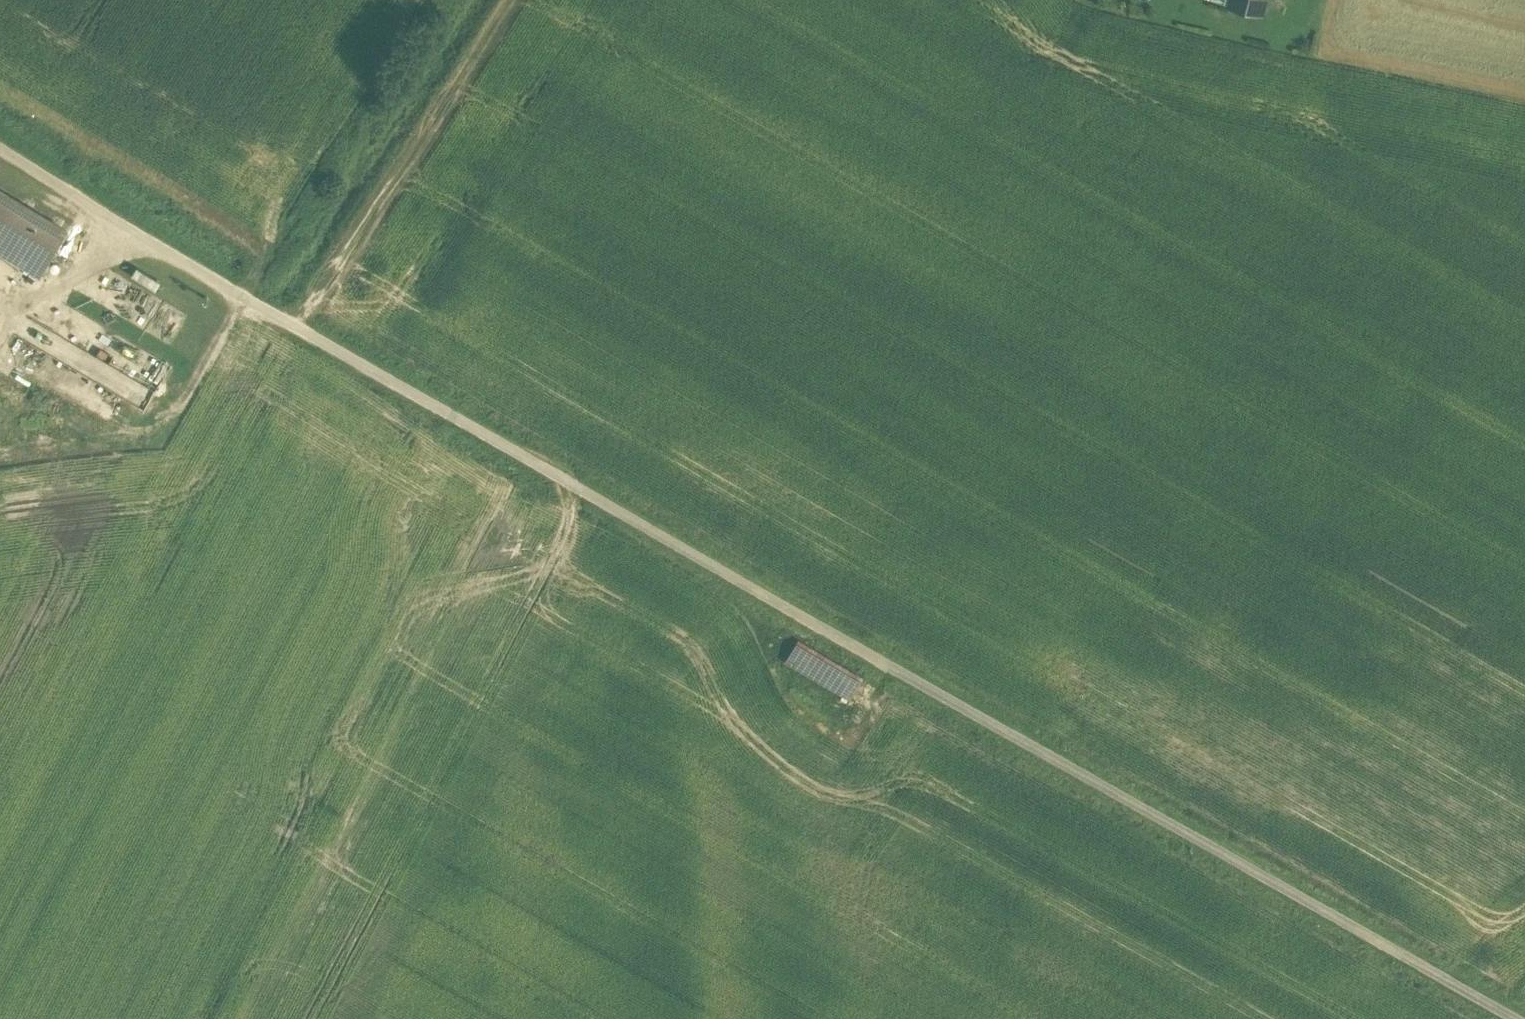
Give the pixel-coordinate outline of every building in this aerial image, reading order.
[(1228,4),(1261,13),(1264,0),(1229,0),(1228,4)] [(41,274),(67,230),(0,190),(0,250),(41,274)] [(851,693),(861,670),(796,642),(786,665),(851,693)]
